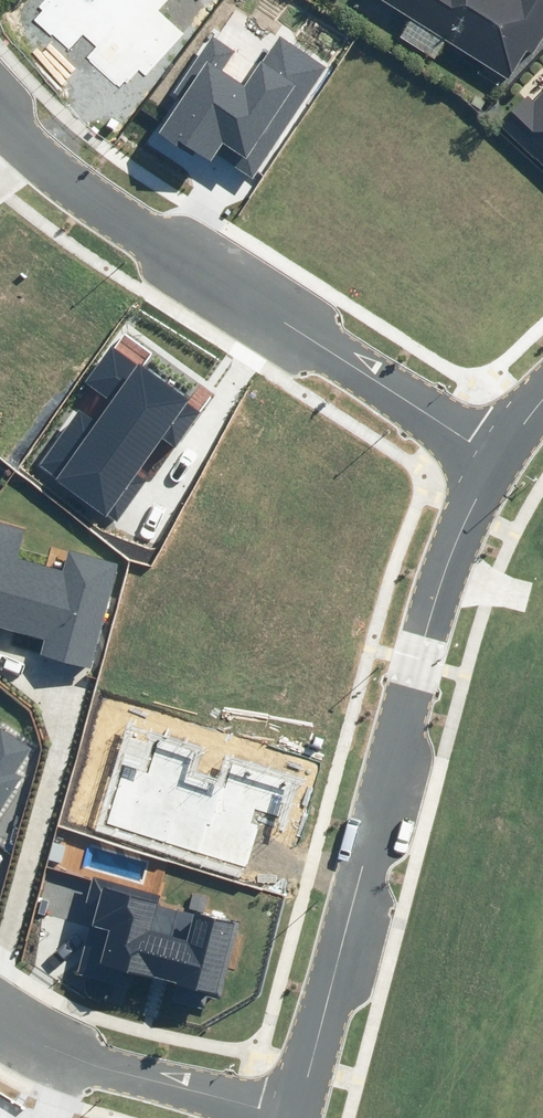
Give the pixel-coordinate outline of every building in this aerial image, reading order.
[(510,76),(527,49),(536,55),(542,44),(542,0),(391,0),(510,76)] [(197,152),(211,161),(216,153),(253,178),(327,68),(279,36),(245,87),(222,72),(236,51),(211,34),(173,92),(182,98),(159,133),(194,157),(197,152)] [(502,126),(542,165),(542,91),(534,100),(530,96),(502,126)] [(81,412),(40,465),(115,522),(147,480),(139,474),(165,440),(175,448),(201,413),(113,346),(85,382),(112,403),(96,423),(81,412)] [(44,639),(40,653),(90,666),(117,565),(68,552),(63,570),(17,558),(24,530),(0,524),(0,628),(44,639)] [(22,778),(15,773),(31,748),(3,729),(0,733),(0,812),(22,778)] [(163,889),(102,873),(79,958),(134,973),(140,950),(160,956),(161,952),(176,956),(173,964),(189,968),(184,987),(222,996),(245,911),(207,901),(200,928),(156,916),(163,889)]
